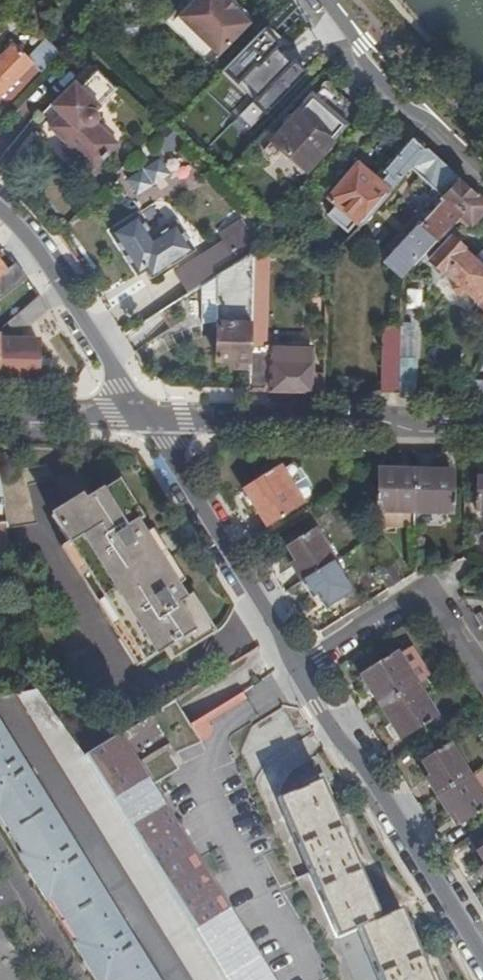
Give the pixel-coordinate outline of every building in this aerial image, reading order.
[(170,24),(208,62),(250,21),(236,7),(237,6),(231,0),(193,0),(170,24)] [(59,47),(70,36),(59,26),(49,36),(59,47)] [(48,39),(30,58),(13,42),(0,56),(0,100),(7,107),(60,51),(48,39)] [(51,125),(97,168),(120,141),(107,129),(97,120),(99,116),(100,113),(98,109),(97,108),(118,87),(98,69),(82,86),(76,80),(59,97),(69,106),(51,125)] [(342,110),(350,101),(334,86),(331,81),(327,80),(323,83),(322,88),(314,97),(313,96),(299,112),(296,110),(273,137),(308,167),(330,141),(329,138),(343,123),(341,121),(347,114),(342,110)] [(173,126),(166,120),(160,127),(166,133),(173,126)] [(426,146),(413,135),(384,170),(387,173),(379,181),(374,177),(358,163),(330,194),(338,201),(329,211),(347,228),(358,217),(361,221),(409,165),(426,146)] [(477,191),(426,146),(409,165),(444,199),(420,226),(418,225),(384,261),(402,278),(402,275),(459,212),(477,191)] [(387,173),(384,170),(382,168),(374,177),(379,181),(387,173)] [(477,191),(459,212),(464,217),(458,224),(463,230),(470,223),(473,224),(482,212),(482,196),(477,191)] [(156,259),(162,267),(198,243),(181,215),(157,231),(142,207),(115,225),(143,268),(151,263),(156,259)] [(253,248),(256,244),(241,220),(218,234),(221,240),(223,239),(230,249),(240,242),(245,252),(253,248)] [(482,249),(476,256),(451,234),(430,258),(457,283),(454,287),(461,293),(465,289),(482,306),(482,250),(482,249)] [(175,270),(189,290),(201,282),(245,252),(240,242),(230,249),(223,239),(221,240),(175,270)] [(249,358),(253,248),(245,252),(201,282),(202,319),(218,319),(216,357),(249,358)] [(249,358),(248,387),(310,388),(311,346),(265,344),(268,251),(253,248),(249,358)] [(156,270),(162,267),(156,259),(151,263),(156,270)] [(17,262),(4,271),(0,274),(0,299),(27,277),(17,262)] [(19,313),(0,329),(0,334),(8,334),(25,321),(19,313)] [(411,320),(401,319),(400,325),(401,327),(410,328),(411,320)] [(401,327),(400,325),(385,325),(383,390),(398,390),(400,355),(401,327)] [(411,343),(410,328),(401,327),(400,355),(413,356),(414,344),(411,343)] [(39,383),(38,339),(0,339),(0,382),(39,383)] [(400,355),(398,390),(414,391),(413,356),(400,355)] [(46,464),(28,467),(30,483),(55,478),(46,464)] [(76,466),(55,478),(70,504),(53,514),(78,557),(74,560),(90,587),(95,584),(109,609),(105,612),(122,638),(127,635),(143,662),(170,645),(177,656),(207,637),(171,580),(168,582),(148,549),(144,545),(148,543),(112,485),(95,496),(76,466)] [(0,471),(0,496),(6,528),(37,522),(30,483),(28,467),(0,471)] [(264,479),(244,491),(265,526),(275,521),(276,523),(283,519),(281,516),(300,505),(279,469),(271,475),(269,473),(263,477),(264,479)] [(377,513),(415,514),(415,471),(377,471),(377,495),(375,496),(375,504),(377,505),(377,513)] [(415,471),(415,514),(451,514),(451,506),(453,506),(453,498),(451,497),(451,472),(415,471)] [(482,512),(482,479),(476,478),(476,499),(474,499),(474,504),(476,504),(476,512),(482,512)] [(9,542),(6,528),(0,496),(0,544),(9,542)] [(290,565),(300,581),(333,561),(314,530),(307,535),(305,533),(300,536),(301,539),(287,548),(295,562),(290,565)] [(168,582),(171,580),(151,547),(148,549),(168,582)] [(333,561),(300,581),(310,598),(315,594),(324,608),(339,598),(341,600),(346,596),(345,595),(351,591),(333,561)] [(388,561),(375,569),(387,587),(400,579),(388,561)] [(360,677),(379,707),(415,685),(427,677),(410,649),(397,657),(396,654),(389,659),(387,657),(381,661),(382,663),(360,677)] [(415,685),(379,707),(399,738),(420,725),(421,728),(428,723),(427,720),(433,716),(415,685)] [(84,756),(86,755),(37,688),(16,692),(114,851),(194,979),(225,979),(84,756)] [(247,941),(139,769),(167,752),(163,746),(191,729),(174,700),(86,755),(84,756),(225,979),(272,979),(247,941)] [(0,731),(0,817),(23,853),(18,856),(46,900),(49,897),(77,942),(73,945),(95,979),(154,979),(133,946),(0,731)] [(435,795),(467,775),(449,746),(442,751),(441,749),(436,752),(437,754),(423,764),(431,777),(426,780),(435,795)] [(467,775),(435,795),(447,813),(451,809),(460,824),(474,815),(476,817),(481,813),(480,810),(482,809),(482,801),(467,775)] [(400,909),(380,917),(327,794),(328,793),(322,778),(307,784),(307,786),(278,799),(338,937),(359,928),(380,979),(430,979),(400,909)]
